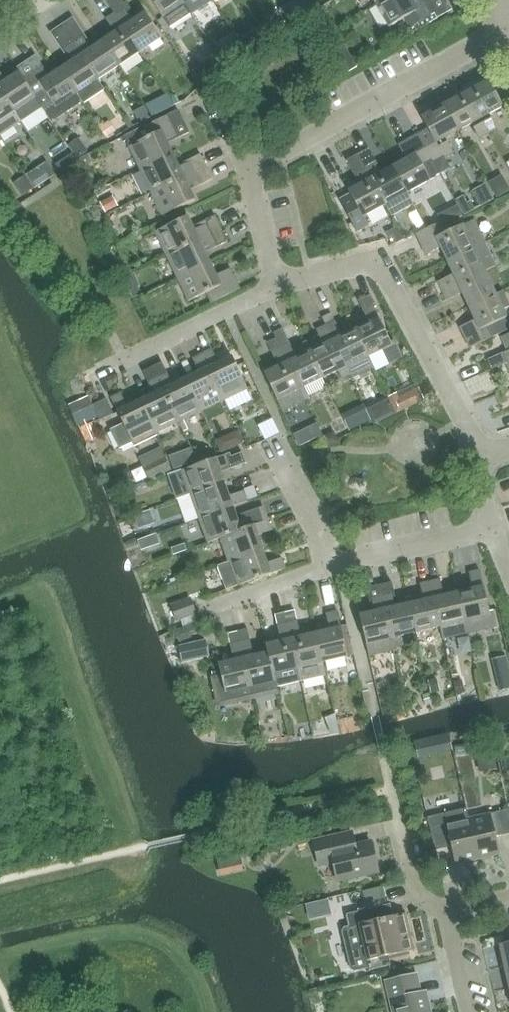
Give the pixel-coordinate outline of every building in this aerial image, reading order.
[(115,13),(140,52),(161,38),(145,13),(135,20),(122,0),(106,0),(115,13)] [(184,4),(182,0),(151,0),(169,28),(191,14),(184,4)] [(449,6),(446,0),(414,0),(410,3),(408,0),(385,0),(376,5),(389,27),(406,17),(412,27),(435,14),(449,6)] [(470,12),(460,0),(456,0),(428,24),(440,38),(470,12)] [(119,66),(140,52),(115,13),(106,19),(115,33),(103,41),(119,66)] [(119,66),(103,41),(90,49),(85,42),(88,40),(73,18),(62,25),(98,80),(119,66)] [(77,94),(98,80),(62,25),(51,33),(65,55),(68,53),(73,61),(61,69),(77,94)] [(247,37),(240,42),(246,52),(254,47),(247,37)] [(239,40),(218,53),(226,65),(246,52),(240,42),(239,40)] [(61,69),(48,77),(46,74),(47,73),(36,55),(16,68),(19,73),(35,98),(47,114),(56,108),(77,94),(61,69)] [(204,65),(194,71),(201,82),(211,75),(204,65)] [(35,98),(19,73),(6,81),(0,72),(0,91),(14,112),(35,98)] [(466,93),(488,134),(497,129),(489,115),(503,107),(489,81),(487,77),(471,83),(474,89),(466,93)] [(14,112),(0,91),(0,136),(21,122),(14,112)] [(479,139),(488,134),(466,93),(444,106),(458,132),(471,124),(479,139)] [(159,99),(146,105),(152,117),(165,111),(159,99)] [(427,129),(418,135),(439,174),(450,169),(444,158),(453,153),(445,139),(458,132),(444,106),(421,118),(427,129)] [(124,137),(129,147),(140,170),(172,154),(166,141),(174,137),(176,140),(189,133),(178,110),(170,114),(155,122),(142,128),(124,137)] [(109,122),(101,128),(107,136),(113,132),(115,131),(109,122)] [(439,174),(418,135),(398,145),(406,160),(393,167),(408,193),(430,181),(435,178),(436,176),(439,174)] [(363,164),(385,205),(386,204),(391,213),(411,202),(407,194),(408,193),(393,167),(380,174),(379,172),(380,172),(368,149),(358,155),(363,164)] [(151,193),(206,166),(201,154),(186,161),(187,164),(179,168),(172,154),(140,170),(151,193)] [(385,205),(363,164),(358,155),(346,161),(358,181),(360,180),(362,184),(348,191),(350,194),(338,200),(351,224),(385,205)] [(73,156),(57,166),(63,175),(79,165),(73,156)] [(206,166),(151,193),(163,216),(195,201),(188,187),(196,183),(198,186),(213,180),(206,166)] [(35,170),(27,176),(35,188),(44,182),(35,170)] [(25,179),(16,185),(23,195),(32,189),(25,179)] [(459,185),(464,203),(479,198),(473,181),(459,185)] [(118,184),(104,190),(108,200),(122,194),(118,184)] [(400,214),(388,220),(396,234),(408,227),(400,214)] [(166,255),(222,229),(215,216),(201,223),(203,226),(194,230),(188,217),(155,232),(166,255)] [(440,223),(416,234),(426,255),(441,248),(447,261),(485,243),(474,221),(445,234),(440,223)] [(177,278),(210,262),(203,250),(212,245),(214,249),(228,242),(222,229),(166,255),(177,278)] [(438,282),(443,292),(496,266),(485,243),(447,261),(453,275),(438,282)] [(210,262),(177,278),(189,302),(207,293),(212,303),(240,290),(230,269),(216,276),(210,262)] [(469,308),(496,295),(485,272),(443,292),(447,301),(462,294),(469,308)] [(469,308),(475,320),(460,328),(470,348),(508,330),(508,327),(505,319),(507,318),(503,310),(508,307),(508,304),(503,292),(496,295),(469,308)] [(369,323),(355,330),(368,355),(382,348),(389,362),(402,356),(394,338),(389,340),(372,303),(374,302),(370,293),(357,299),(369,323)] [(346,367),(348,372),(352,381),(374,369),(368,355),(355,330),(342,336),(331,314),(322,318),(325,326),(346,367)] [(342,379),(349,375),(346,367),(325,326),(316,330),(320,337),(306,343),(323,378),(338,371),(342,379)] [(323,378),(306,343),(292,350),(283,330),(274,334),(276,339),(300,389),(323,378)] [(487,360),(491,369),(506,363),(508,362),(508,334),(502,337),(508,352),(487,360)] [(306,400),(300,389),(276,339),(267,343),(278,367),(264,374),(282,411),(306,400)] [(202,355),(224,400),(248,389),(232,357),(218,364),(212,350),(202,355)] [(201,411),(224,400),(202,355),(193,359),(199,373),(186,379),(201,411)] [(201,411),(186,379),(173,385),(162,363),(152,367),(179,422),(201,411)] [(156,433),(179,422),(152,367),(143,372),(154,395),(140,401),(156,433)] [(397,393),(388,397),(396,414),(424,400),(419,388),(399,397),(397,393)] [(156,433),(140,401),(127,407),(121,393),(111,398),(124,425),(111,431),(120,448),(132,442),(133,444),(156,433)] [(388,396),(365,407),(373,425),(396,414),(388,397),(388,396)] [(93,406),(100,421),(114,415),(107,399),(93,406)] [(182,471),(191,495),(224,483),(219,469),(228,466),(230,469),(246,463),(242,453),(231,457),(230,453),(182,471)] [(164,456),(143,466),(150,481),(171,470),(164,456)] [(199,519),(233,507),(247,502),(243,491),(229,497),(224,483),(191,495),(199,519)] [(199,519),(208,543),(220,538),(255,525),(268,521),(263,507),(245,514),(246,517),(238,520),(233,507),(199,519)] [(272,531),(268,521),(255,525),(220,538),(229,562),(262,550),(257,536),(272,531)] [(137,529),(123,532),(126,552),(140,550),(137,529)] [(285,569),(282,558),(267,563),(262,550),(229,562),(217,566),(226,590),(237,586),(285,569)] [(458,592),(468,634),(497,628),(493,612),(489,613),(480,570),(469,573),(473,589),(458,592)] [(468,634),(458,592),(444,596),(440,579),(430,582),(440,627),(443,640),(468,634)] [(392,582),(379,585),(381,593),(391,638),(394,649),(403,647),(401,636),(416,633),(409,603),(395,607),(392,595),(395,594),(392,582)] [(416,633),(440,627),(430,582),(420,584),(424,600),(409,603),(416,633)] [(381,593),(379,585),(366,588),(369,600),(372,600),(375,612),(359,615),(369,658),(394,652),(394,649),(391,638),(381,593)] [(171,606),(173,612),(176,621),(195,614),(190,599),(171,606)] [(322,662),(315,633),(301,637),(295,611),(285,613),(298,668),(322,662)] [(315,633),(322,662),(347,657),(337,611),(326,614),(330,630),(315,633)] [(285,613),(275,615),(281,641),(266,645),(267,653),(268,653),(273,674),(274,674),(298,668),(285,613)] [(248,630),(238,632),(250,687),(253,699),(278,694),(275,681),(274,674),(273,674),(268,653),(267,653),(254,656),(248,630)] [(250,687),(238,632),(228,634),(234,661),(218,664),(221,675),(212,677),(211,677),(218,708),(253,699),(250,687)] [(205,641),(179,646),(182,662),(209,656),(205,641)] [(478,858),(479,858),(469,818),(467,808),(446,813),(428,817),(430,827),(436,849),(447,847),(446,842),(452,841),(453,845),(457,863),(478,858)] [(508,833),(508,812),(508,809),(497,812),(491,813),(469,818),(479,858),(501,853),(497,836),(508,833)] [(343,834),(314,841),(320,865),(334,862),(339,881),(378,871),(370,842),(346,847),(343,834)] [(390,917),(387,904),(346,913),(349,926),(344,927),(342,931),(350,969),(355,971),(368,968),(369,970),(383,967),(381,957),(414,949),(406,913),(390,917)] [(508,965),(508,942),(499,944),(504,966),(508,965)] [(387,982),(394,1011),(428,1011),(424,993),(420,994),(416,975),(387,982)]
